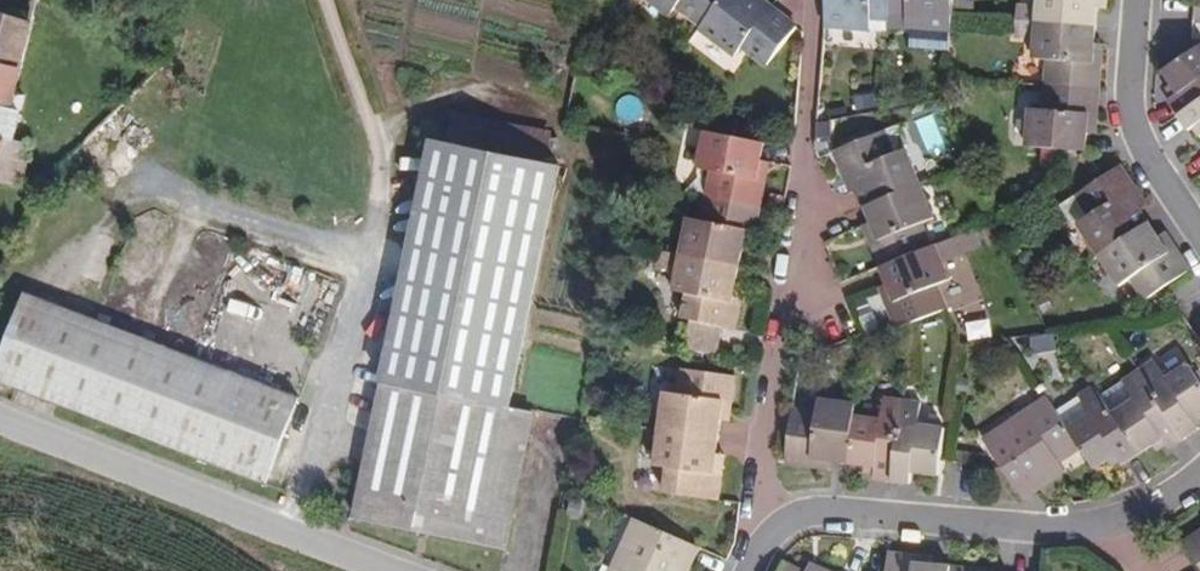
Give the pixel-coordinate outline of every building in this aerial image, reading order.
[(670,15),(676,7),(702,26),(700,29),(738,56),(744,48),(768,65),(796,23),(772,6),(767,11),(751,0),(649,0),(670,15)] [(829,24),(872,27),(874,18),(894,19),(895,14),(911,14),(911,22),(959,26),(960,0),(830,0),(829,24)] [(1036,40),(1032,93),(1019,93),(1017,129),(1077,133),(1080,97),(1089,97),(1092,45),(1083,44),(1086,0),(1009,0),(1009,2),(1026,3),(1024,39),(1036,40)] [(3,110),(2,98),(23,14),(0,9),(0,120),(3,110)] [(1197,22),(1160,48),(1172,69),(1163,76),(1185,108),(1194,103),(1199,111),(1199,26),(1197,22)] [(566,46),(565,57),(585,59),(586,48),(566,46)] [(873,115),(822,137),(833,161),(840,158),(868,223),(861,226),(887,285),(880,289),(891,314),(941,293),(930,268),(943,263),(937,246),(958,236),(951,219),(924,230),(914,209),(927,202),(896,134),(884,139),(873,115)] [(728,292),(721,289),(735,217),(742,218),(752,166),(746,164),(753,128),(692,117),(685,154),(698,156),(688,208),(675,207),(668,241),(645,237),(643,254),(663,258),(660,279),(674,281),(671,303),(683,306),(711,312),(724,314),(728,292)] [(551,141),(460,125),(453,157),(518,169),(546,174),(551,141)] [(1172,229),(1166,232),(1145,202),(1124,172),(1130,168),(1116,147),(1055,186),(1070,207),(1074,204),(1115,265),(1126,259),(1140,280),(1185,249),(1172,229)] [(31,184),(34,154),(0,149),(0,194),(7,195),(31,184)] [(501,401),(502,397),(546,174),(518,169),(453,157),(408,383),(501,401)] [(0,362),(0,375),(269,481),(301,400),(28,292),(0,362)] [(677,336),(706,341),(711,312),(683,306),(677,336)] [(1199,322),(1190,308),(1178,317),(1187,329),(1199,322)] [(848,341),(843,328),(827,334),(832,348),(848,341)] [(1094,450),(1114,435),(1123,445),(1160,421),(1166,429),(1197,407),(1191,398),(1199,392),(1199,366),(1184,344),(1164,359),(1151,341),(1100,376),(1092,366),(1076,377),(1088,395),(1066,410),(1079,428),(1094,450)] [(653,381),(645,455),(658,455),(656,482),(712,488),(714,462),(707,462),(714,387),(722,388),(724,362),(669,356),(666,381),(653,381)] [(965,365),(954,364),(952,377),(963,379),(965,365)] [(1053,393),(1066,410),(1088,395),(1076,377),(1053,393)] [(1053,393),(1044,378),(980,422),(1023,480),(1053,458),(1049,451),(1079,428),(1066,410),(1053,393)] [(480,504),(501,401),(408,383),(389,487),(480,504)] [(781,450),(805,451),(805,445),(868,451),(868,464),(906,467),(907,456),(933,458),(937,411),(911,407),(914,388),(877,384),(874,404),(851,402),(853,390),(811,386),(810,396),(787,395),(781,450)] [(501,401),(480,504),(389,487),(386,515),(474,533),(473,535),(523,546),(549,407),(502,397),(501,401)] [(965,455),(989,465),(993,455),(969,445),(965,455)] [(567,493),(561,505),(572,510),(578,496),(567,493)] [(693,536),(624,507),(599,570),(666,570),(667,569),(673,570),(679,570),(693,536)] [(1186,524),(1199,546),(1199,514),(1186,524)] [(885,539),(883,570),(1013,570),(1013,567),(1013,565),(975,562),(975,555),(911,549),(912,541),(885,539)] [(766,570),(839,570),(812,560),(808,568),(774,554),(766,570)]
